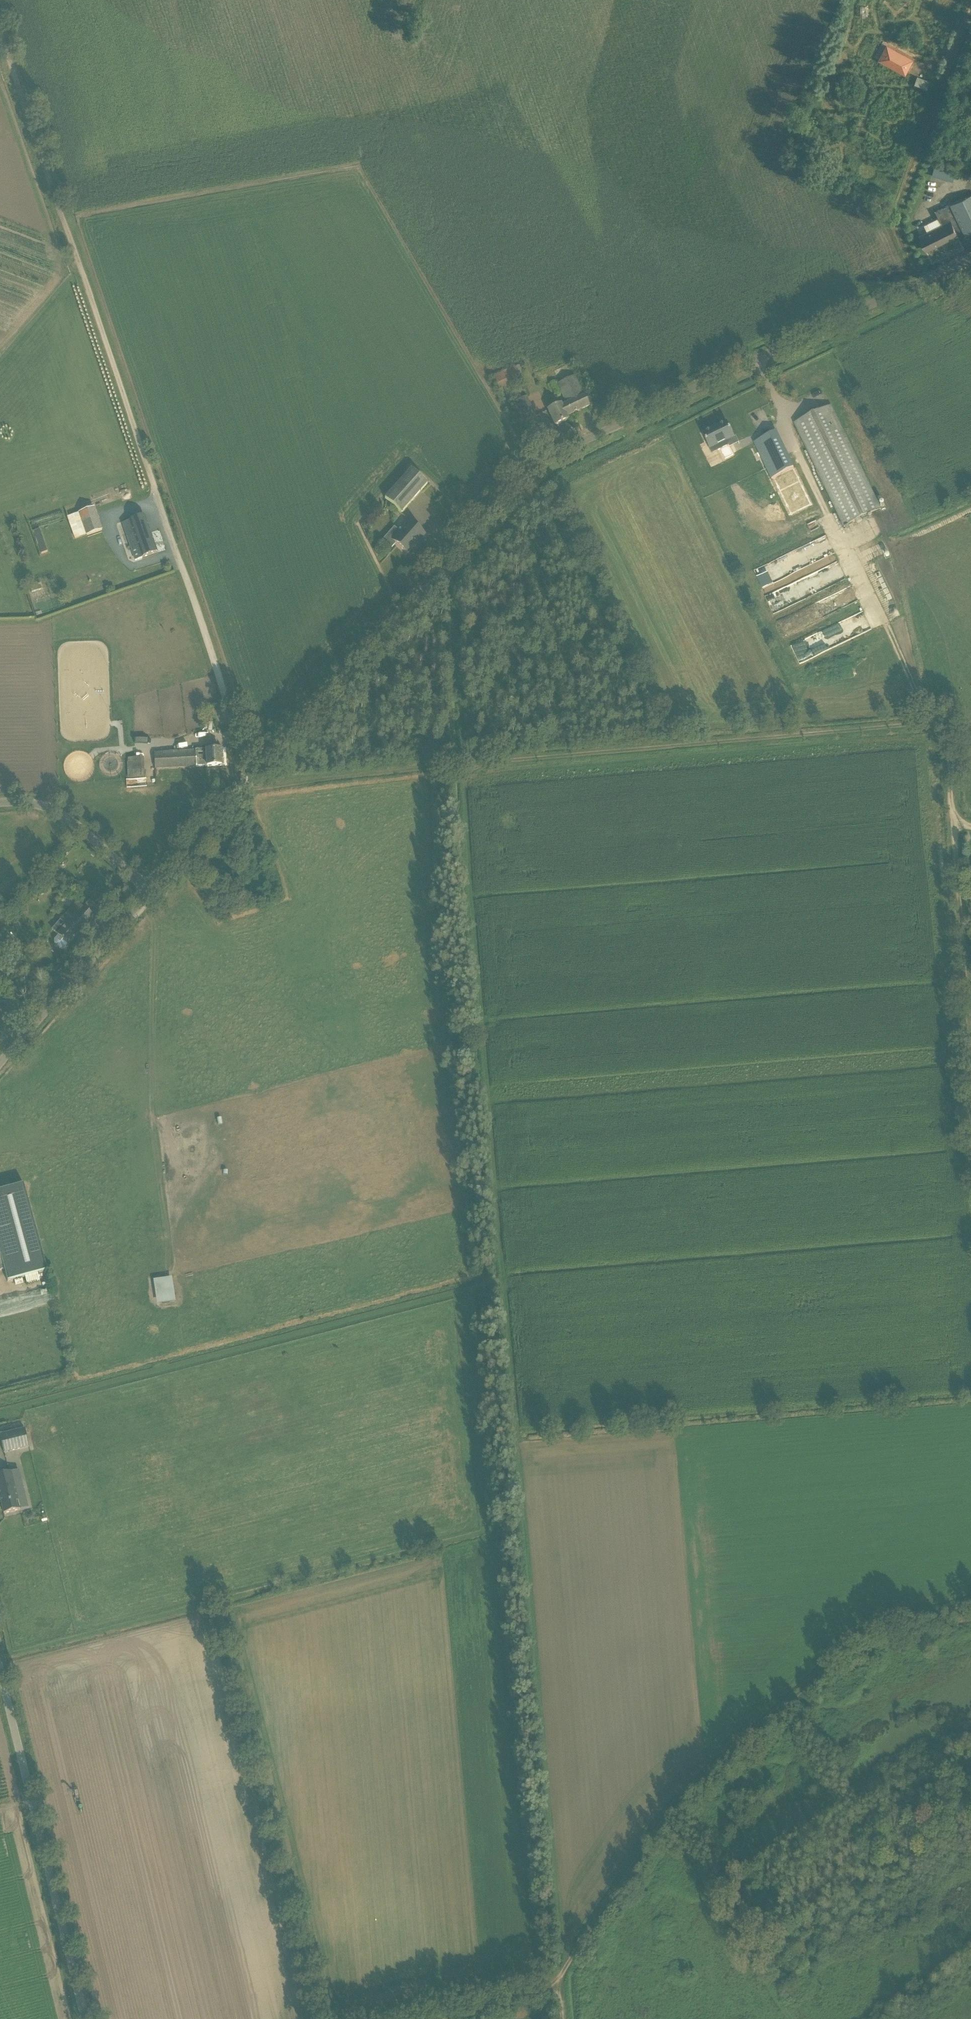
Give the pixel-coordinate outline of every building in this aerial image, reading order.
[(916,48),(915,48),(911,45),(898,40),(893,39),(892,39),(889,44),(888,49),(888,50),(889,50),(893,53),(906,58),(911,59),(912,59),(912,58),(915,54),(916,49),(916,48)] [(920,64),(917,72),(930,77),(933,69),(920,64)] [(927,89),(931,79),(918,74),(914,84),(927,89)] [(955,172),(934,166),(932,175),(953,180),(955,172)] [(920,234),(927,249),(957,234),(959,237),(965,234),(965,235),(970,232),(970,193),(935,210),(938,217),(924,224),(927,230),(920,234)] [(521,380),(518,374),(522,372),(519,366),(515,367),(493,377),(499,390),(521,380)] [(561,404),(547,410),(555,426),(568,420),(566,417),(589,407),(575,376),(557,384),(566,404),(562,405),(561,404)] [(522,423),(535,417),(526,397),(513,403),(522,423)] [(831,406),(794,424),(844,528),(881,510),(831,406)] [(727,442),(735,438),(727,423),(713,430),(712,429),(702,434),(712,454),(729,445),(727,442)] [(754,443),(759,452),(780,441),(776,432),(754,443)] [(411,470),(385,499),(401,514),(427,484),(411,470)] [(87,536),(102,531),(95,508),(78,513),(86,535),(87,536)] [(86,535),(78,513),(67,517),(75,539),(86,535)] [(157,553),(144,516),(122,524),(131,550),(138,548),(141,559),(157,553)] [(400,533),(394,528),(383,541),(391,549),(396,544),(406,553),(413,546),(414,547),(425,535),(410,522),(400,533)] [(805,567),(807,566),(799,549),(784,556),(789,566),(792,565),(794,569),(790,571),(791,572),(799,568),(797,562),(802,560),(805,567)] [(31,593),(43,590),(41,584),(30,587),(31,593)] [(222,766),(221,750),(206,751),(207,758),(196,759),(195,751),(155,753),(155,769),(207,767),(222,766)] [(128,758),(128,762),(129,779),(145,778),(144,758),(132,758),(128,758)] [(80,934),(95,918),(77,902),(60,920),(65,925),(57,935),(58,936),(54,940),(54,944),(60,949),(64,949),(68,945),(79,933),(80,934)] [(24,941),(30,936),(18,922),(12,927),(24,941)] [(5,1270),(8,1281),(25,1277),(27,1284),(40,1281),(38,1273),(47,1270),(24,1184),(0,1190),(0,1271),(5,1270)] [(173,1277),(154,1279),(157,1304),(175,1302),(173,1277)] [(24,1428),(0,1434),(0,1440),(3,1452),(28,1446),(24,1428)] [(11,1471),(7,1472),(7,1473),(0,1475),(0,1499),(4,1513),(20,1509),(15,1490),(23,1488),(21,1480),(13,1482),(11,1471)]
